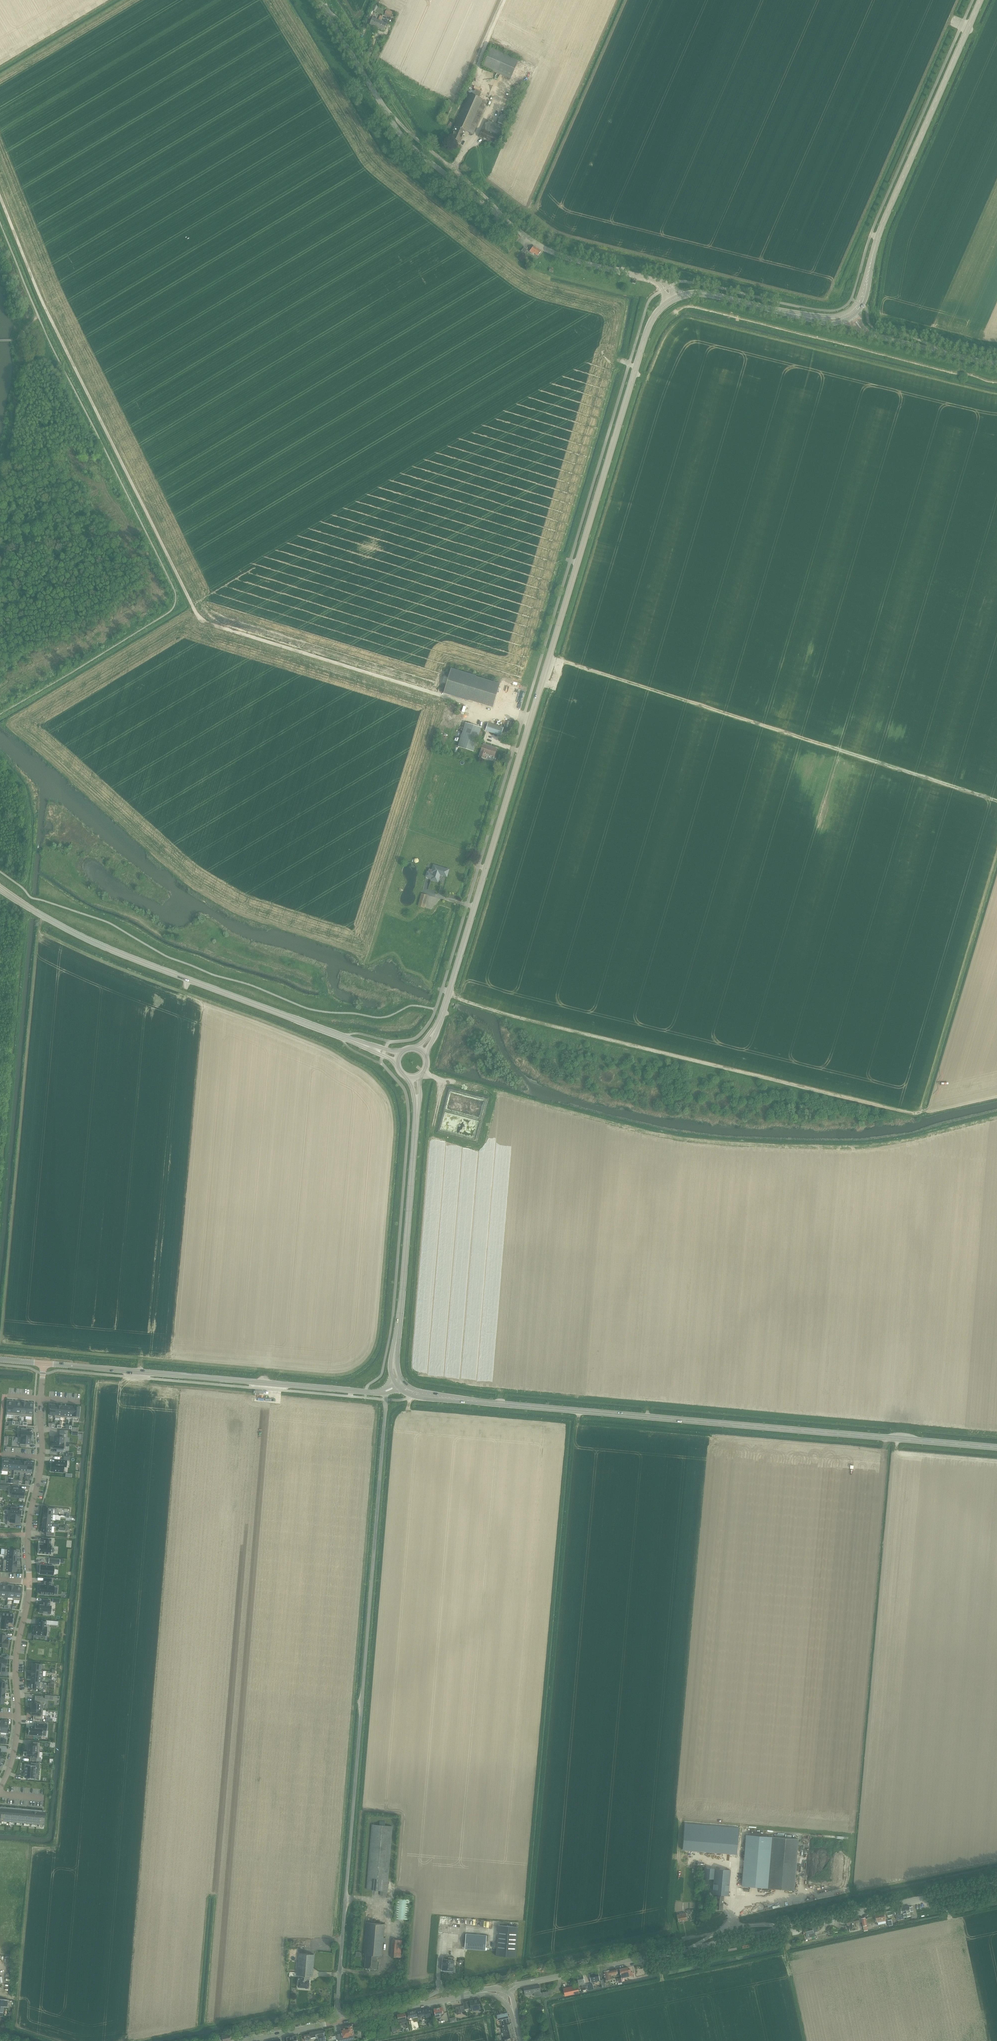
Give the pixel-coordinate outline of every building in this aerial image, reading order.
[(387,10),(384,15),(390,18),(392,13),(393,12),(388,10),(387,10)] [(372,18),(370,25),(377,28),(380,21),(378,20),(376,19),(373,18),(372,18)] [(380,21),(377,28),(384,31),(387,24),(380,21)] [(491,48),(483,67),(510,79),(519,60),(491,48)] [(453,131),(454,132),(451,139),(456,141),(456,142),(458,143),(458,142),(460,143),(465,131),(473,134),(488,102),(479,98),(482,92),(475,89),(472,95),(469,93),(454,126),(455,127),(453,131)] [(446,120),(452,108),(446,105),(441,118),(446,120)] [(479,137),(489,142),(496,144),(497,142),(500,143),(502,137),(500,136),(507,119),(501,116),(497,125),(487,120),(479,137)] [(534,246),(530,251),(533,254),(534,253),(538,256),(541,251),(534,246)] [(444,693),(464,699),(493,708),(500,684),(452,669),(444,693)] [(503,728),(488,723),(486,731),(501,736),(503,728)] [(473,751),(480,728),(465,724),(458,746),(473,751)] [(494,756),(497,748),(483,744),(479,756),(484,758),(486,753),(494,756)] [(428,879),(431,880),(438,881),(440,874),(447,876),(449,870),(434,865),(432,869),(429,869),(428,872),(427,871),(426,878),(428,879)] [(422,893),(418,906),(424,908),(425,904),(424,904),(426,898),(427,898),(428,895),(422,893)] [(21,1431),(20,1437),(31,1438),(31,1432),(26,1431),(26,1428),(21,1428),(21,1431)] [(54,1436),(53,1442),(65,1443),(66,1437),(65,1437),(64,1437),(64,1434),(59,1433),(59,1436),(54,1436)] [(18,1437),(18,1442),(19,1443),(20,1443),(20,1446),(26,1447),(26,1443),(30,1444),(31,1438),(20,1437),(18,1437)] [(53,1442),(52,1449),(56,1449),(56,1452),(62,1452),(62,1449),(63,1449),(65,1450),(65,1449),(65,1443),(64,1443),(53,1442)] [(51,1463),(50,1471),(63,1473),(64,1467),(65,1467),(66,1468),(66,1467),(66,1462),(67,1460),(63,1460),(56,1459),(55,1463),(51,1462),(51,1463)] [(11,1486),(11,1494),(19,1494),(19,1498),(24,1498),(25,1489),(19,1488),(19,1486),(11,1486)] [(8,1510),(8,1516),(20,1517),(20,1511),(17,1510),(17,1507),(11,1507),(10,1510),(8,1510)] [(8,1516),(7,1525),(14,1525),(14,1522),(19,1523),(20,1517),(8,1516)] [(42,1525),(42,1532),(46,1532),(46,1535),(54,1536),(54,1534),(54,1533),(51,1533),(51,1526),(42,1525)] [(39,1544),(38,1553),(51,1554),(51,1552),(53,1552),(54,1547),(51,1547),(51,1545),(51,1543),(51,1539),(51,1538),(49,1538),(44,1538),(43,1543),(43,1545),(39,1544)] [(40,1565),(40,1574),(53,1575),(54,1566),(40,1565)] [(40,1585),(40,1593),(44,1594),(45,1594),(45,1595),(47,1595),(48,1595),(48,1594),(54,1595),(54,1594),(54,1586),(51,1586),(51,1580),(52,1579),(44,1578),(44,1584),(44,1585),(43,1585),(40,1585)] [(13,1597),(13,1600),(20,1600),(20,1598),(20,1594),(21,1594),(21,1591),(20,1591),(21,1587),(14,1586),(13,1598),(13,1597)] [(40,1606),(39,1613),(46,1613),(46,1614),(49,1615),(50,1614),(51,1606),(49,1606),(50,1600),(43,1600),(43,1605),(43,1606),(40,1606)] [(8,1629),(8,1622),(13,1623),(13,1614),(1,1613),(0,1620),(0,1622),(1,1622),(0,1629),(8,1629)] [(33,1626),(32,1634),(46,1636),(47,1627),(45,1627),(46,1621),(39,1621),(38,1626),(33,1626)] [(31,1703),(31,1709),(43,1710),(43,1704),(42,1704),(43,1696),(42,1696),(35,1696),(34,1703),(31,1703)] [(31,1709),(30,1715),(35,1715),(35,1718),(40,1719),(42,1719),(43,1710),(31,1709)] [(7,1725),(8,1721),(1,1721),(0,1734),(1,1732),(7,1732),(7,1728),(8,1728),(8,1725),(7,1725)] [(29,1726),(28,1734),(42,1736),(42,1730),(46,1731),(47,1724),(35,1723),(36,1723),(36,1726),(35,1726),(34,1726),(29,1726)] [(27,1751),(39,1752),(40,1743),(33,1742),(33,1745),(28,1744),(27,1751)] [(30,1760),(38,1761),(39,1752),(27,1751),(27,1756),(30,1757),(30,1760)] [(25,1765),(24,1778),(34,1778),(35,1769),(39,1769),(39,1764),(32,1763),(31,1765),(25,1765)] [(45,1812),(0,1809),(0,1821),(2,1821),(1,1823),(6,1823),(6,1821),(9,1822),(9,1824),(14,1824),(14,1822),(16,1822),(16,1824),(21,1825),(21,1822),(24,1823),(24,1825),(28,1826),(29,1823),(31,1823),(31,1826),(36,1826),(36,1824),(39,1824),(39,1826),(43,1827),(45,1812)] [(380,1895),(387,1896),(392,1826),(372,1825),(367,1889),(381,1890),(380,1895)] [(708,1831),(706,1852),(737,1854),(738,1834),(708,1831)] [(798,1839),(747,1835),(746,1835),(742,1886),(794,1890),(798,1839)] [(703,1867),(702,1879),(714,1880),(713,1894),(715,1894),(715,1901),(716,1901),(715,1909),(723,1910),(724,1895),(728,1896),(730,1869),(703,1867)] [(409,1920),(410,1899),(395,1898),(394,1919),(409,1920)] [(903,1913),(904,1916),(904,1917),(911,1916),(910,1912),(914,1911),(913,1906),(909,1907),(909,1906),(901,1908),(902,1914),(903,1913)] [(876,1913),(878,1922),(886,1920),(884,1911),(876,1913)] [(685,1913),(677,1915),(678,1922),(687,1920),(685,1913)] [(848,1919),(850,1928),(851,1930),(859,1928),(858,1926),(856,1917),(848,1919)] [(385,1924),(366,1923),(363,1955),(366,1955),(364,1968),(377,1969),(378,1956),(382,1956),(383,1942),(385,1942),(386,1938),(384,1938),(385,1924)] [(496,1955),(516,1956),(518,1926),(498,1924),(496,1955)] [(805,1929),(807,1937),(807,1938),(815,1936),(814,1932),(818,1931),(817,1926),(813,1927),(805,1929)] [(485,1950),(486,1941),(486,1940),(488,1941),(488,1935),(486,1935),(466,1934),(465,1949),(485,1950)] [(391,1957),(397,1957),(401,1957),(402,1940),(398,1940),(392,1939),(391,1957)] [(299,1975),(298,1987),(304,1987),(305,1988),(308,1988),(308,1987),(309,1987),(310,1976),(312,1976),(314,1954),(299,1953),(297,1975),(299,1975)] [(448,1959),(443,1959),(442,1970),(453,1971),(454,1960),(454,1957),(448,1957),(448,1959)] [(621,1977),(629,1975),(633,1975),(633,1972),(631,1972),(630,1969),(628,1970),(627,1967),(619,1969),(621,1977)] [(610,1982),(609,1979),(609,1977),(611,1977),(610,1974),(617,1972),(616,1969),(609,1970),(603,1971),(606,1983),(610,1982)] [(598,1972),(589,1974),(590,1979),(585,1981),(586,1985),(587,1987),(590,1987),(590,1988),(592,1988),(591,1982),(600,1981),(598,1972)] [(581,1985),(582,1988),(583,1992),(586,1991),(585,1987),(583,1976),(577,1977),(578,1985),(581,1985)] [(541,1992),(539,1985),(523,1988),(525,1995),(541,1992)] [(563,1988),(565,1996),(579,1993),(577,1985),(563,1988)] [(0,1999),(0,2015),(3,2016),(4,2006),(8,2007),(9,2000),(0,1999)] [(455,2007),(457,2014),(461,2013),(461,2012),(465,2011),(464,2009),(471,2008),(471,2011),(481,2009),(479,1999),(463,2002),(464,2005),(455,2007)] [(435,2015),(436,2018),(441,2016),(441,2013),(443,2013),(442,2007),(434,2009),(435,2015)] [(418,2017),(422,2016),(422,2019),(431,2017),(429,2008),(417,2010),(418,2017)] [(418,2019),(416,2011),(416,2010),(407,2012),(408,2013),(407,2014),(407,2017),(408,2016),(409,2018),(413,2017),(414,2020),(418,2019)] [(397,2014),(399,2023),(399,2026),(407,2024),(407,2022),(405,2013),(397,2014)] [(354,2035),(352,2025),(350,2025),(349,2025),(348,2026),(347,2026),(347,2027),(341,2028),(341,2033),(338,2034),(339,2040),(341,2040),(343,2040),(343,2038),(347,2037),(348,2040),(355,2039),(354,2035)] [(317,2037),(318,2040),(326,2040),(325,2034),(326,2034),(325,2031),(324,2032),(323,2029),(316,2031),(317,2037)] [(317,2037),(316,2031),(309,2032),(309,2034),(304,2035),(305,2040),(307,2040),(311,2040),(311,2038),(317,2037)]
